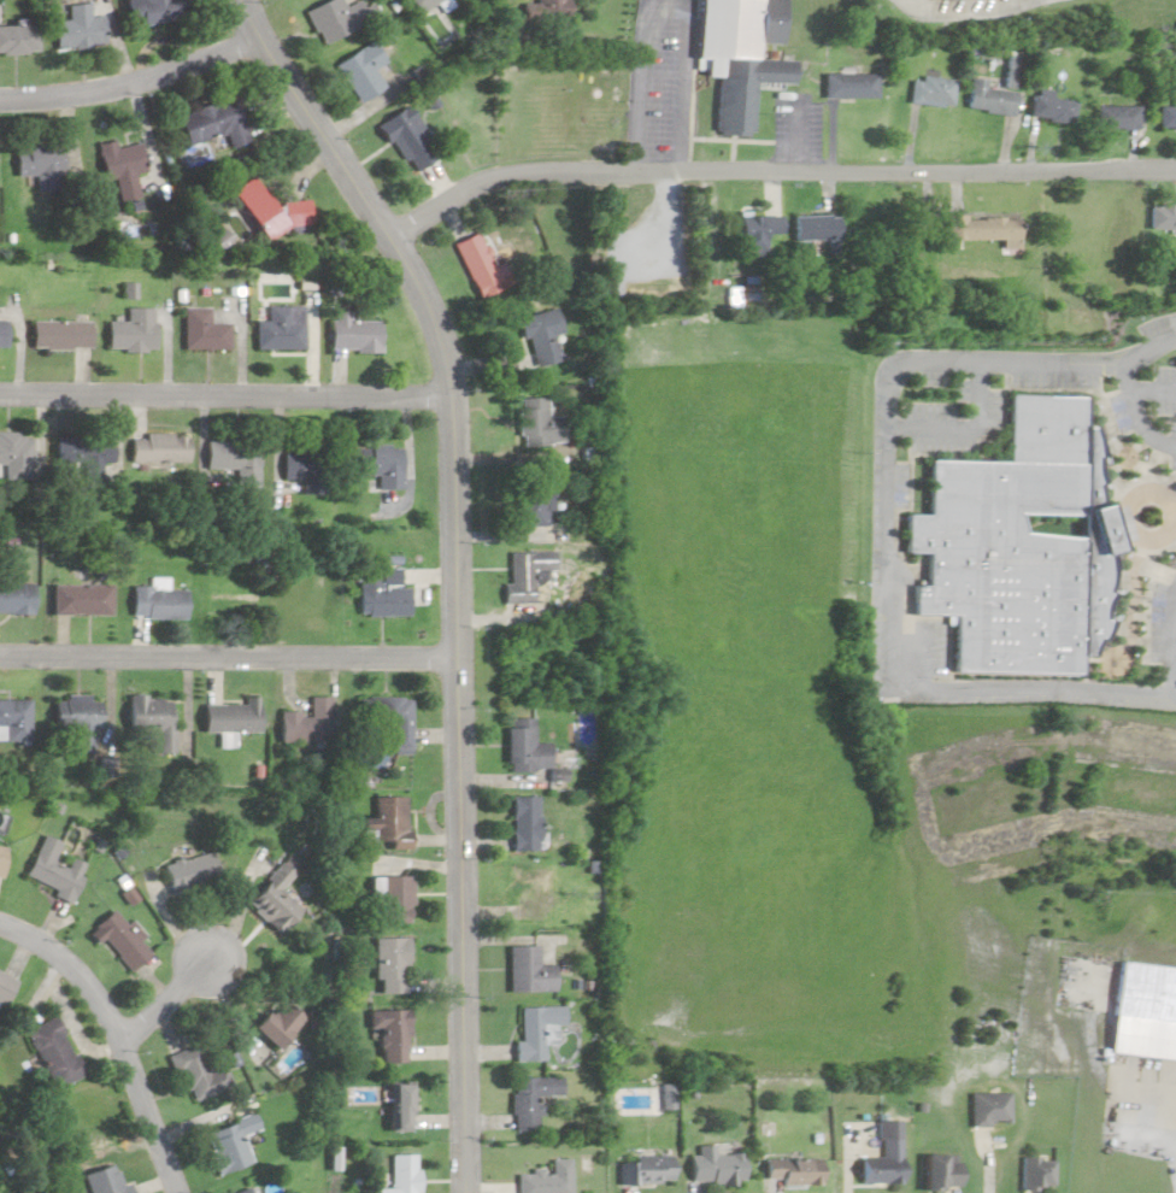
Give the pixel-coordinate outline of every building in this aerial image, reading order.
[(125,1),(133,29),(189,14),(185,0),(131,0),(125,1)] [(306,12),(318,34),(321,34),(327,43),(371,19),(360,0),(347,7),(343,0),(329,0),(306,12)] [(413,1),(413,0),(445,0),(418,17),(410,2),(413,1)] [(533,16),(565,16),(565,0),(533,0),(533,16)] [(752,133),(754,81),(793,83),(794,61),(758,60),(759,43),(780,45),(782,0),(697,0),(695,77),(718,78),(717,131),(752,133)] [(67,6),(89,4),(90,17),(102,16),(106,43),(57,49),(53,22),(69,20),(67,6)] [(2,52),(0,52),(0,27),(37,25),(37,52),(28,52),(28,54),(2,55),(2,52)] [(374,40),(389,61),(376,71),(386,86),(363,102),(337,66),(374,40)] [(962,109),(1007,117),(1017,58),(1005,56),(1000,91),(982,88),(983,81),(967,78),(962,109)] [(874,75),(820,75),(820,98),(873,99),(874,75)] [(908,77),(908,105),(950,106),(950,79),(908,77)] [(1073,102),(1049,98),(1050,93),(1031,90),(1027,117),(1069,125),(1073,102)] [(236,94),(192,108),(193,112),(182,116),(190,143),(229,131),(234,146),(251,141),(236,94)] [(1156,107),(1156,129),(1175,129),(1175,98),(1168,98),(1168,107),(1156,107)] [(408,104),(433,137),(427,142),(439,159),(418,174),(393,139),(388,141),(377,127),(408,104)] [(1134,107),(1091,107),(1091,129),(1134,129),(1134,107)] [(96,145),(116,140),(118,148),(140,143),(147,172),(135,175),(140,196),(118,201),(112,177),(105,178),(96,145)] [(16,148),(28,148),(28,142),(54,141),(54,147),(64,147),(65,183),(63,183),(63,189),(39,190),(37,176),(17,177),(16,148)] [(231,190),(253,176),(284,223),(290,218),(288,204),(308,201),(312,223),(289,227),(266,242),(231,190)] [(1175,231),(1175,195),(1173,195),(1173,207),(1147,207),(1146,231),(1175,231)] [(777,234),(776,214),(736,214),(737,257),(762,256),(761,235),(777,234)] [(834,241),(834,216),(791,216),(791,241),(834,241)] [(1016,239),(1016,216),(943,216),(943,239),(1016,239)] [(478,300),(508,285),(497,262),(491,265),(474,231),(449,243),(478,300)] [(269,306),(306,306),(306,349),(257,349),(257,321),(267,322),(269,306)] [(129,307),(157,307),(157,323),(158,323),(158,349),(147,349),(147,352),(124,352),(124,348),(110,348),(110,322),(129,322),(129,307)] [(186,307),(212,307),(212,323),(231,323),(231,349),(186,349),(186,307)] [(527,365),(558,361),(553,333),(558,332),(554,310),(519,315),(527,365)] [(357,353),(378,353),(378,351),(383,351),(383,321),(352,321),(352,311),(334,311),(334,321),(330,321),(330,349),(357,349),(357,353)] [(33,321),(92,321),(92,348),(72,348),(72,351),(46,351),(46,348),(31,347),(33,321)] [(934,466),(935,521),(910,521),(910,556),(921,556),(921,578),(906,578),(907,623),(948,622),(948,677),(1083,677),(1083,654),(1094,654),(1119,543),(1096,427),(1087,424),(1087,396),(1010,396),(1010,466),(934,466)] [(516,446),(561,445),(561,416),(554,416),(554,398),(515,399),(516,446)] [(35,466),(0,466),(0,433),(20,433),(20,436),(24,436),(24,439),(35,439),(35,466)] [(146,434),(146,441),(131,441),(131,462),(189,463),(189,439),(181,439),(180,436),(174,436),(172,434),(146,434)] [(58,436),(107,437),(108,442),(113,442),(113,463),(101,463),(101,482),(84,481),(86,460),(57,459),(58,436)] [(208,442),(208,469),(237,468),(237,488),(259,488),(259,445),(251,445),(251,441),(208,442)] [(358,449),(358,475),(380,474),(380,489),(405,488),(404,448),(390,448),(389,445),(371,445),(371,448),(358,449)] [(284,454),(283,480),(304,480),(304,494),(327,494),(327,453),(314,453),(316,449),(293,449),(293,454),(284,454)] [(516,526),(549,526),(550,471),(517,471),(516,526)] [(508,552),(508,602),(530,602),(530,570),(549,570),(549,552),(508,552)] [(407,615),(407,588),(373,588),(373,565),(354,565),(354,615),(407,615)] [(31,583),(0,583),(0,613),(32,613),(31,583)] [(109,585),(49,585),(49,615),(109,615),(109,585)] [(182,619),(182,588),(127,588),(127,619),(182,619)] [(97,729),(98,696),(61,695),(61,701),(51,701),(51,729),(73,729),(72,753),(91,753),(92,729),(97,729)] [(169,753),(170,697),(125,696),(125,732),(153,732),(153,752),(169,753)] [(326,696),(307,696),(307,712),(275,712),(275,742),(326,742),(326,696)] [(200,732),(256,732),(256,697),(241,697),(241,703),(200,703),(200,732)] [(408,752),(408,698),(365,698),(365,724),(389,724),(389,752),(408,752)] [(0,699),(0,726),(2,726),(2,741),(28,741),(28,699),(0,699)] [(530,727),(503,727),(503,771),(545,770),(545,742),(530,742),(530,727)] [(404,846),(404,796),(366,797),(366,846),(404,846)] [(536,850),(536,796),(508,796),(508,850),(536,850)] [(67,901),(84,865),(69,858),(63,870),(49,863),(58,843),(40,835),(20,879),(67,901)] [(216,880),(208,851),(158,865),(167,895),(216,880)] [(278,891),(293,874),(279,862),(241,904),(276,935),(299,909),(278,891)] [(511,866),(511,921),(549,920),(549,866),(511,866)] [(368,877),(368,923),(408,923),(408,877),(368,877)] [(147,952),(106,911),(85,932),(126,973),(147,952)] [(371,994),(403,994),(403,938),(371,938),(371,994)] [(505,946),(505,992),(551,992),(551,965),(536,965),(536,946),(505,946)] [(1120,964),(1111,1054),(1175,1060),(1175,969),(1120,964)] [(10,979),(0,975),(0,1001),(10,979)] [(300,1021),(276,998),(247,1027),(272,1051),(300,1021)] [(519,1007),(519,1042),(512,1042),(512,1061),(543,1061),(542,1044),(555,1044),(555,1026),(563,1026),(562,1007),(519,1007)] [(405,1063),(405,1011),(366,1011),(366,1029),(377,1028),(377,1063),(405,1063)] [(21,1030),(47,1090),(79,1076),(52,1016),(21,1030)] [(194,1045),(168,1055),(186,1102),(229,1086),(222,1068),(205,1074),(194,1045)] [(561,1096),(561,1077),(510,1079),(512,1130),(539,1130),(538,1096),(561,1096)] [(405,1084),(386,1084),(386,1129),(405,1129),(405,1084)] [(970,1093),(970,1125),(1009,1125),(1009,1093),(970,1093)] [(220,1172),(248,1162),(240,1136),(255,1131),(250,1115),(206,1130),(220,1172)] [(899,1121),(878,1121),(878,1157),(859,1157),(859,1183),(899,1183),(899,1121)] [(687,1157),(687,1183),(742,1184),(742,1155),(715,1154),(715,1146),(696,1146),(696,1157),(687,1157)] [(415,1154),(386,1155),(387,1188),(371,1189),(371,1192),(416,1192),(415,1154)] [(617,1184),(668,1184),(668,1154),(617,1154),(617,1184)] [(922,1189),(956,1189),(956,1154),(922,1154),(922,1189)] [(1050,1158),(1019,1157),(1018,1189),(1049,1189),(1050,1158)] [(568,1159),(550,1159),(550,1172),(515,1173),(516,1192),(569,1192),(568,1159)] [(763,1159),(763,1180),(780,1180),(780,1185),(819,1185),(819,1159),(763,1159)] [(125,1183),(118,1186),(110,1163),(78,1174),(84,1192),(128,1192),(125,1183)]
